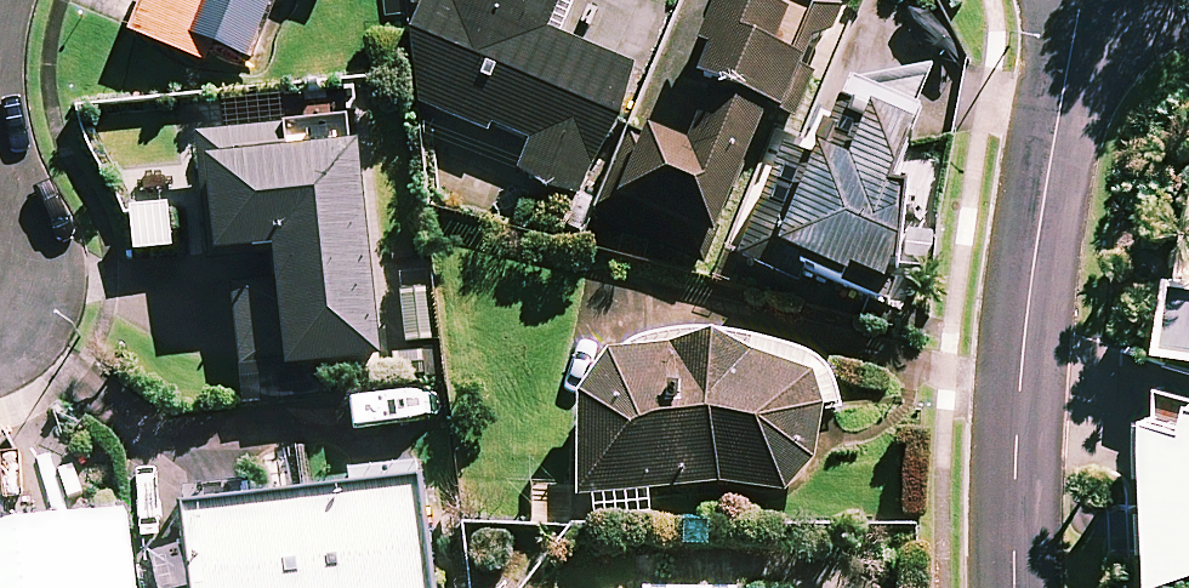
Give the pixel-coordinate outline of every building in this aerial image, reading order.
[(133,33),(207,63),(215,44),(253,60),(278,0),(147,0),(133,33)] [(414,102),(531,149),(521,174),(583,199),(636,69),(549,34),(562,0),(419,0),(414,102)] [(690,78),(716,89),(691,148),(638,126),(598,221),(616,229),(704,266),(771,107),(783,112),(812,43),(833,52),(855,0),(723,0),(690,78)] [(900,185),(923,99),(866,84),(846,159),(779,141),(749,255),(888,292),(915,189),(900,185)] [(382,357),(360,119),(200,133),(212,254),(278,248),(282,282),(237,286),(244,370),(382,357)] [(1177,283),(1168,351),(1188,353),(1188,284),(1177,283)] [(745,342),(609,353),(579,398),(587,495),(720,484),(720,490),(790,493),(818,461),(828,401),(817,375),(754,357),(745,342)] [(1156,390),(1155,583),(1188,572),(1188,395),(1156,390)] [(420,464),(381,468),(384,490),(190,510),(198,587),(432,587),(420,464)] [(59,544),(0,552),(0,587),(127,587),(123,564),(63,572),(59,544)]
